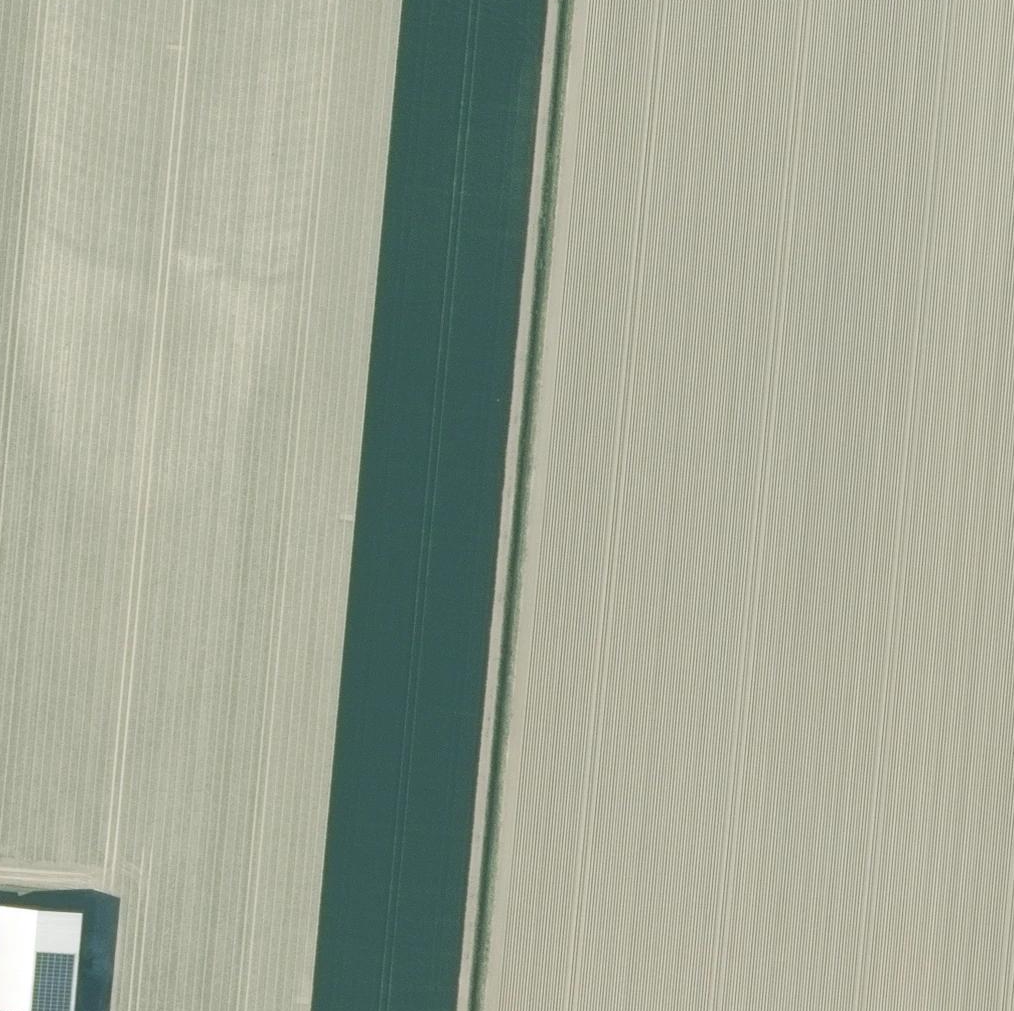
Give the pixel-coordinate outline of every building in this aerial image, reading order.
[(83,911),(0,904),(0,1010),(74,1010),(83,911)]
